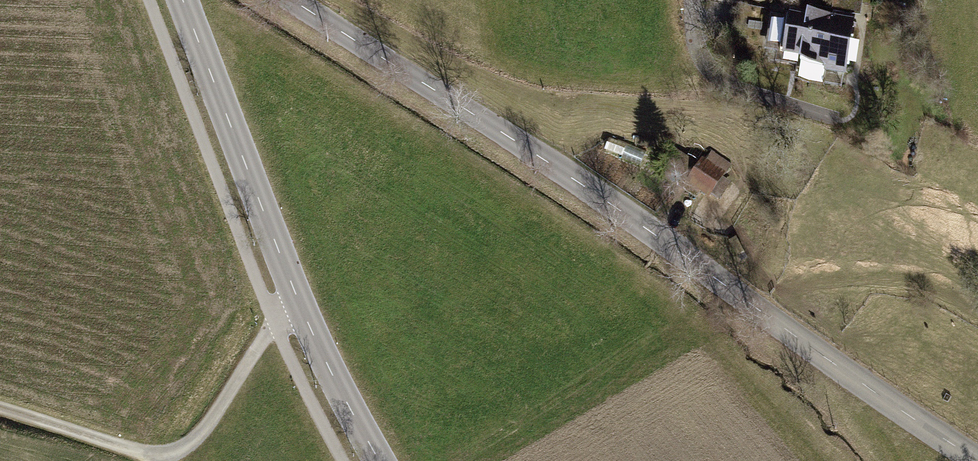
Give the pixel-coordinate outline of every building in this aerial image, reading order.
[(843,0),(837,0),(835,13),(812,10),(811,21),(790,19),(791,22),(772,20),(768,56),(777,57),(777,62),(805,66),(805,70),(826,73),(826,78),(849,81),(857,20),(863,20),(865,3),(843,0)] [(712,153),(690,187),(714,202),(735,168),(712,153)]
